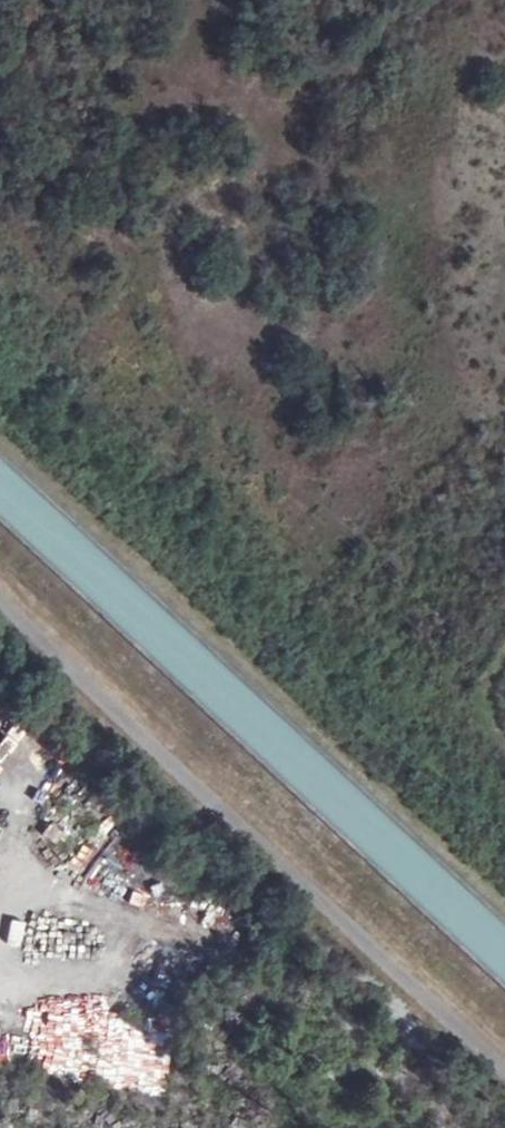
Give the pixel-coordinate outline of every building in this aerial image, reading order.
[(1,1069),(164,1091),(174,1011),(40,993),(33,1049),(4,1045),(1,1069)]
